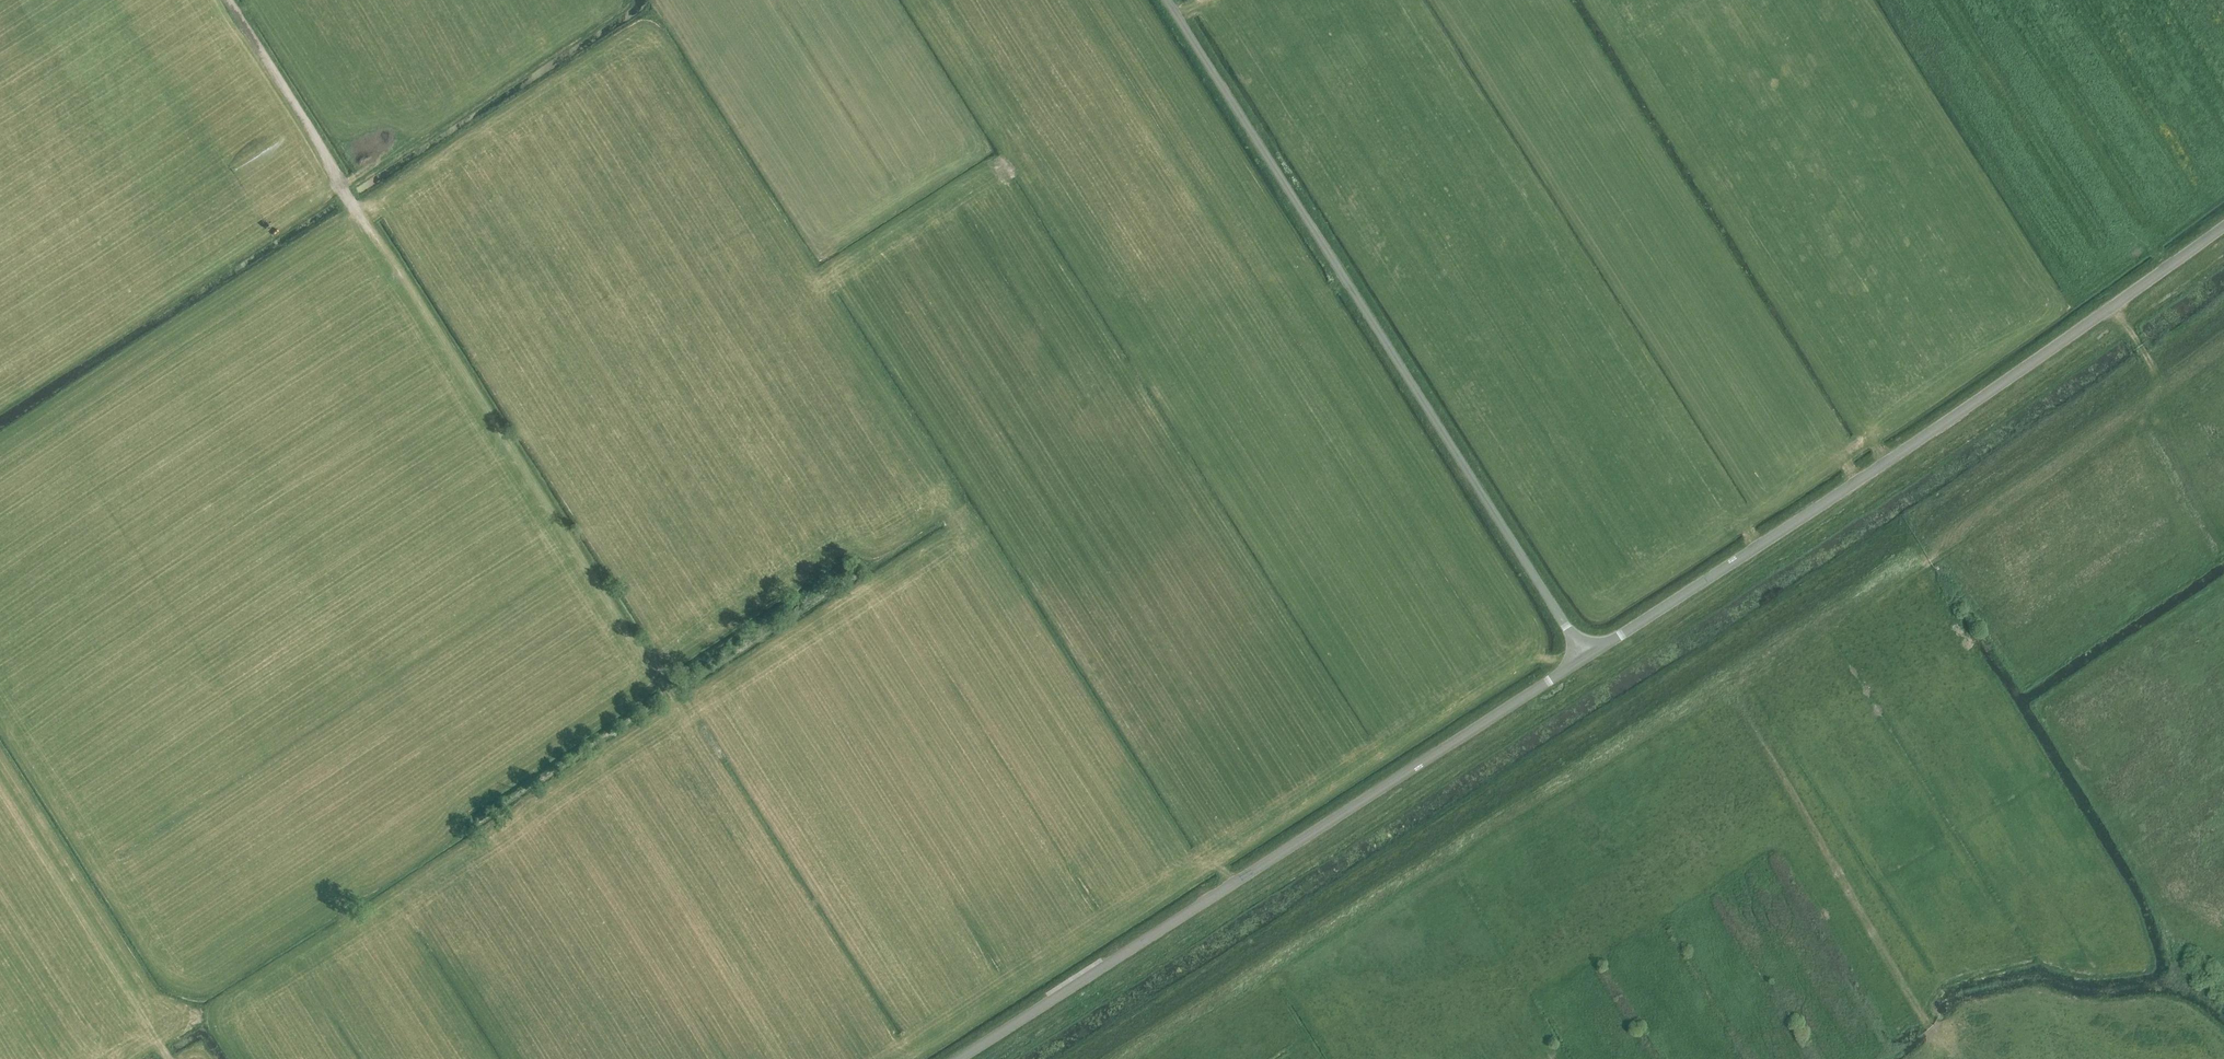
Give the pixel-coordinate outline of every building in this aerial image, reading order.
[(1936,1029),(1943,1035),(1954,1022),(1947,1016),(1936,1029)]
